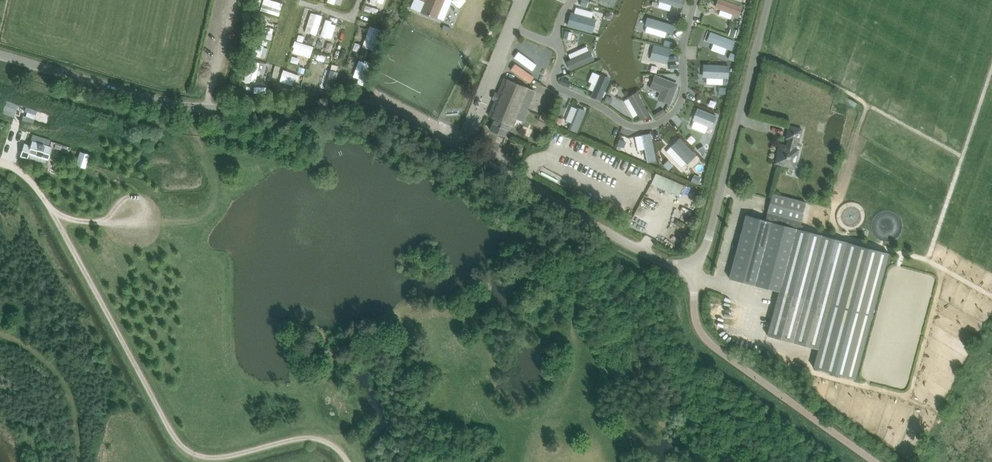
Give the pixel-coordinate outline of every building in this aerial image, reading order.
[(257,13),(275,14),(275,0),(258,0),(257,13)] [(426,2),(422,12),(436,18),(437,17),(444,20),(452,0),(421,0),(426,2)] [(713,9),(711,14),(724,18),(726,13),(733,15),(737,4),(724,0),(710,0),(708,8),(713,9)] [(297,32),(309,36),(316,15),(304,11),(297,32)] [(666,38),(670,22),(642,15),(637,31),(666,38)] [(320,38),(326,20),(319,18),(313,36),(320,38)] [(361,25),(356,47),(365,49),(371,27),(361,25)] [(725,50),(728,38),(703,32),(700,44),(725,50)] [(296,64),(298,56),(304,57),(307,44),(288,40),(285,52),(293,54),(291,63),(296,64)] [(357,64),(362,49),(351,46),(346,60),(357,64)] [(697,62),(696,78),(713,79),(712,91),(715,91),(716,82),(723,82),(723,63),(697,62)] [(333,64),(332,72),(338,74),(340,65),(333,64)] [(512,65),(509,75),(533,81),(536,71),(512,65)] [(586,70),(582,81),(590,84),(594,73),(586,70)] [(275,71),(275,79),(292,80),(293,71),(275,71)] [(595,101),(607,78),(595,72),(584,95),(595,101)] [(651,97),(664,102),(672,82),(648,73),(644,86),(654,89),(651,97)] [(562,76),(559,82),(568,86),(570,80),(562,76)] [(523,121),(527,111),(535,90),(505,78),(489,115),(495,117),(490,129),(505,135),(510,123),(513,125),(516,118),(523,121)] [(622,94),(626,102),(621,104),(627,116),(633,113),(636,119),(644,115),(633,89),(622,94)] [(607,95),(604,101),(610,104),(613,98),(607,95)] [(855,107),(857,102),(846,97),(844,101),(855,107)] [(10,110),(12,102),(0,100),(0,109),(10,110)] [(572,129),(577,108),(564,105),(562,113),(566,114),(563,126),(572,129)] [(663,109),(654,114),(656,119),(665,114),(663,109)] [(555,116),(553,122),(560,124),(563,119),(555,116)] [(802,129),(799,128),(789,125),(786,138),(788,139),(787,145),(780,143),(777,153),(778,153),(775,163),(794,168),(796,162),(794,161),(798,149),(794,148),(796,141),(798,142),(802,129)] [(24,145),(21,155),(28,156),(27,158),(47,164),(49,158),(52,148),(32,142),(31,147),(24,145)] [(81,152),(77,164),(85,167),(89,155),(81,152)] [(605,166),(614,163),(612,158),(603,161),(605,166)] [(677,182),(672,193),(678,195),(683,184),(677,182)] [(804,222),(800,221),(806,202),(773,193),(766,220),(802,229),(804,222)] [(802,229),(766,220),(746,214),(729,277),(779,291),(767,335),(818,348),(847,241),(802,229)] [(889,252),(847,241),(821,338),(820,343),(818,348),(813,367),(855,378),(889,252)]
